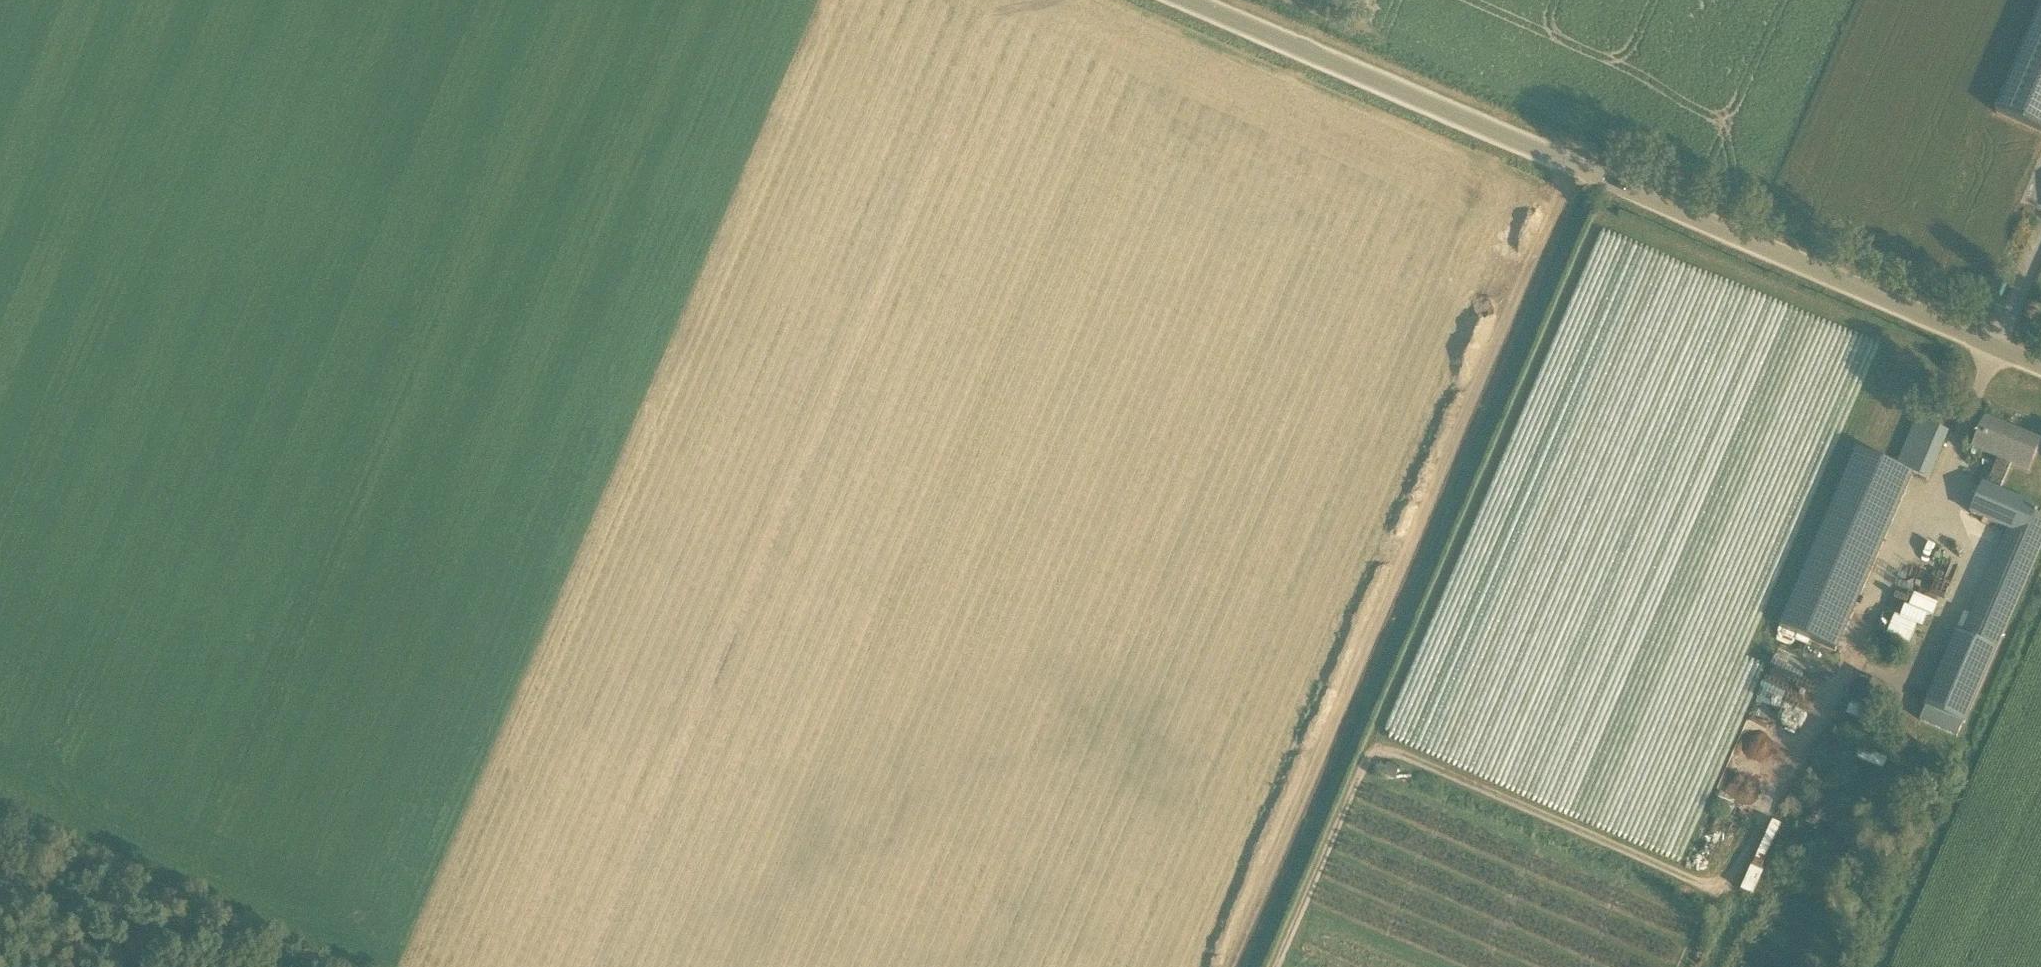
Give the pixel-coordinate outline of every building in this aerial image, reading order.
[(2040,0),(2039,0),(1994,113),(2040,132),(2040,0)] [(1918,420),(1910,439),(1940,451),(1947,433),(1918,420)] [(1999,462),(1988,486),(2001,491),(2012,468),(2028,475),(2040,447),(2008,433),(2009,430),(1986,420),(1973,450),(1999,462)] [(1839,652),(1903,469),(1846,449),(1778,642),(1806,651),(1809,641),(1839,652)] [(1969,515),(2008,533),(1996,561),(2030,576),(2040,549),(2040,518),(2036,516),(2039,509),(2001,492),(2001,491),(1988,486),(1983,483),(1969,515)] [(1895,616),(1887,637),(1909,646),(1918,626),(1923,628),(1928,617),(1932,619),(1938,606),(1914,596),(1908,609),(1905,608),(1901,619),(1895,616)] [(2009,624),(1975,609),(1969,623),(1971,624),(1966,636),(1956,632),(1924,708),(1926,708),(1964,724),(1966,725),(2003,637),(2009,624)] [(1859,677),(1848,704),(1874,715),(1886,688),(1859,677)] [(1854,759),(1882,771),(1887,759),(1859,747),(1854,759)] [(1752,897),(1763,872),(1749,867),(1738,891),(1752,897)]
